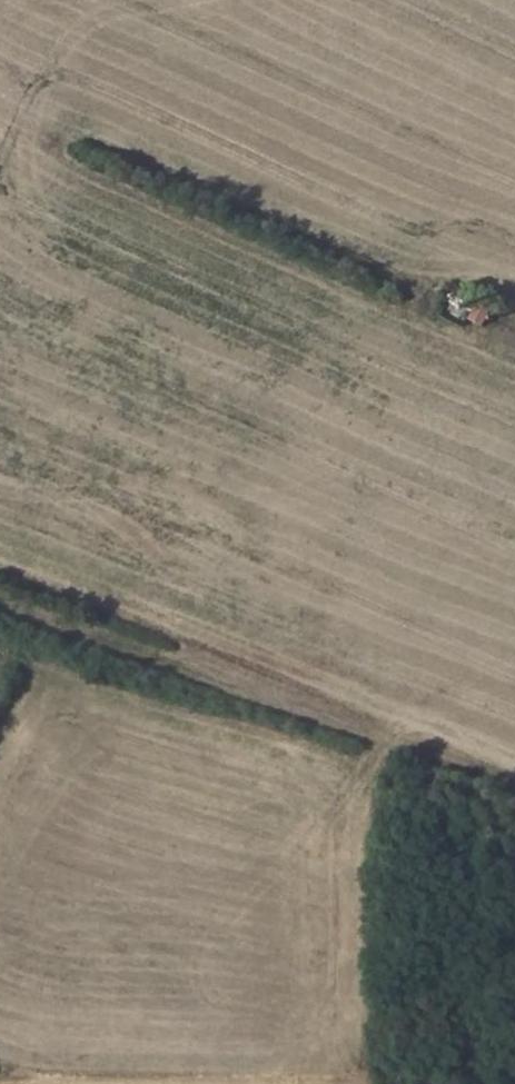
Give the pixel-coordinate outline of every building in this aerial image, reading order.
[(476,303),(467,321),(481,328),(490,310),(476,303)]
